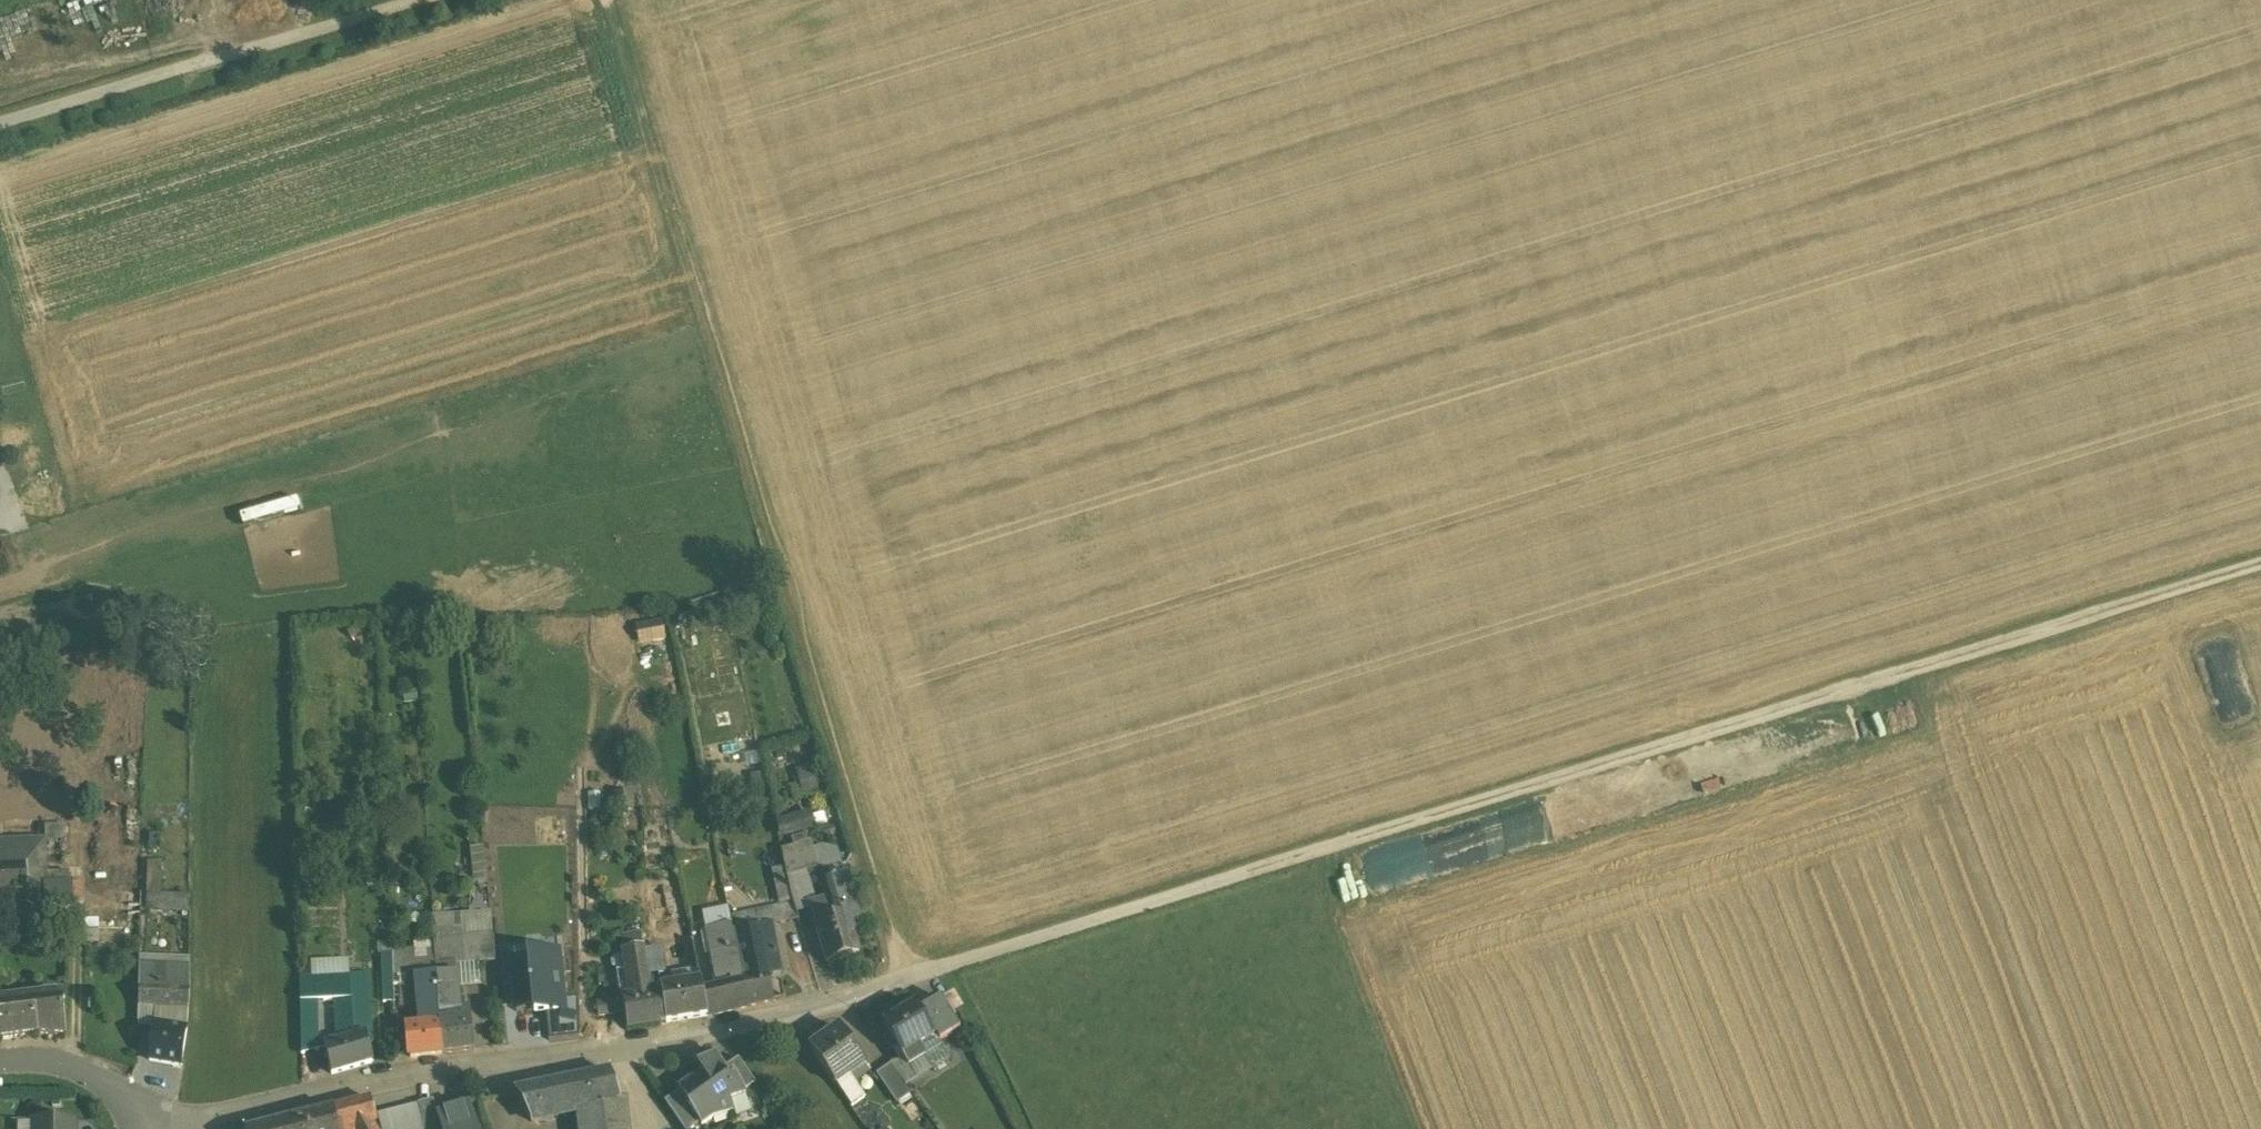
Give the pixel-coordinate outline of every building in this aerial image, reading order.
[(775,824),(780,840),(815,829),(810,813),(775,824)] [(45,895),(47,895),(46,887),(45,841),(0,842),(0,897),(45,895)] [(809,842),(781,850),(784,867),(787,877),(807,872),(818,868),(809,842)] [(161,863),(149,863),(149,875),(161,875),(161,863)] [(842,865),(824,870),(828,882),(845,877),(842,865)] [(780,905),(793,902),(787,877),(784,867),(772,871),(780,905)] [(807,872),(787,877),(793,902),(796,912),(810,908),(816,906),(807,872)] [(161,875),(149,875),(148,894),(159,895),(161,875)] [(839,919),(829,922),(823,904),(816,906),(810,908),(827,963),(859,953),(851,926),(859,923),(845,877),(828,882),(839,919)] [(69,886),(46,887),(47,895),(45,895),(45,903),(70,902),(69,886)] [(780,907),(732,917),(735,932),(772,923),(772,925),(798,919),(796,912),(793,902),(780,905),(780,907)] [(432,916),(433,941),(450,940),(451,963),(495,961),(491,911),(432,916)] [(735,932),(733,932),(749,1006),(773,1000),(767,975),(782,971),(772,925),(772,923),(735,932)] [(731,925),(706,930),(717,985),(708,987),(715,1013),(749,1006),(733,932),(731,925)] [(450,940),(433,941),(435,959),(436,964),(451,963),(450,940)] [(433,941),(414,942),(415,949),(415,960),(435,959),(433,941)] [(637,948),(624,951),(630,989),(631,995),(649,987),(643,947),(637,948)] [(415,949),(392,949),(392,953),(393,984),(394,1001),(383,1001),(384,1010),(417,1006),(415,977),(415,949)] [(562,998),(558,952),(528,955),(528,960),(511,962),(516,1010),(534,1008),(534,1013),(546,1012),(563,1011),(562,998)] [(392,953),(382,954),(383,1001),(394,1001),(393,984),(392,953)] [(189,966),(139,964),(138,1006),(188,1007),(189,986),(189,966)] [(368,973),(300,976),(300,1001),(317,1000),(334,999),(352,999),(354,1037),(365,1034),(372,1035),(371,1015),(368,973)] [(436,975),(415,977),(417,1006),(420,1026),(439,1024),(437,988),(436,975)] [(436,975),(437,988),(439,1024),(459,1021),(456,975),(436,975)] [(700,980),(660,986),(661,991),(655,992),(660,1022),(707,1014),(700,980)] [(631,995),(623,998),(625,1013),(627,1027),(660,1022),(655,992),(650,993),(649,987),(631,995)] [(630,989),(622,990),(623,998),(631,995),(630,989)] [(546,1012),(549,1039),(579,1037),(579,996),(562,998),(563,1011),(546,1012)] [(63,997),(34,1001),(37,1034),(66,1037),(63,997)] [(602,1017),(625,1013),(623,998),(599,1002),(602,1017)] [(352,999),(334,999),(336,1042),(354,1037),(352,999)] [(317,1000),(300,1001),(301,1018),(318,1018),(317,1000)] [(941,1000),(918,1013),(933,1039),(936,1044),(939,1042),(959,1030),(941,1000)] [(0,1004),(0,1039),(37,1034),(34,1001),(0,1004)] [(914,1006),(883,1025),(891,1038),(896,1047),(902,1057),(919,1047),(933,1039),(918,1013),(914,1006)] [(318,1018),(301,1018),(301,1053),(318,1049),(318,1018)] [(459,1021),(439,1024),(443,1052),(473,1048),(470,1020),(459,1021)] [(155,1023),(150,1060),(181,1065),(187,1028),(155,1023)] [(420,1026),(407,1028),(410,1055),(443,1052),(439,1024),(420,1026)] [(840,1028),(810,1049),(835,1084),(850,1074),(865,1064),(840,1028)] [(336,1042),(325,1046),(331,1073),(371,1061),(365,1034),(354,1037),(336,1042)] [(891,1038),(885,1041),(891,1051),(896,1047),(891,1038)] [(936,1044),(933,1039),(919,1047),(924,1057),(933,1070),(950,1060),(939,1042),(936,1044)] [(919,1047),(902,1057),(908,1067),(924,1057),(919,1047)] [(715,1054),(697,1066),(701,1072),(678,1087),(680,1090),(690,1105),(688,1106),(699,1123),(701,1125),(712,1118),(733,1110),(730,1100),(746,1094),(743,1090),(733,1075),(730,1077),(724,1067),(715,1054)] [(755,1082),(738,1058),(724,1067),(730,1077),(733,1075),(743,1090),(755,1082)] [(891,1064),(876,1074),(896,1103),(911,1093),(891,1064)] [(611,1071),(515,1091),(530,1119),(581,1109),(603,1104),(620,1100),(611,1071)] [(850,1074),(835,1084),(852,1109),(867,1098),(850,1074)] [(680,1090),(664,1101),(684,1128),(690,1128),(699,1123),(688,1106),(690,1105),(680,1090)] [(370,1098),(349,1103),(351,1128),(371,1122),(376,1120),(370,1098)] [(627,1099),(620,1100),(603,1104),(605,1128),(630,1128),(627,1099)] [(418,1103),(424,1128),(428,1128),(440,1126),(436,1113),(432,1100),(418,1103)] [(436,1113),(440,1126),(441,1128),(479,1128),(471,1101),(436,1113)] [(333,1108),(338,1128),(348,1128),(351,1128),(349,1103),(333,1108)] [(418,1103),(404,1106),(410,1128),(424,1128),(418,1103)] [(603,1104),(581,1109),(584,1128),(605,1128),(603,1104)] [(404,1106),(391,1110),(395,1128),(410,1128),(404,1106)] [(290,1118),(293,1128),(338,1128),(333,1108),(290,1118)] [(391,1110),(377,1113),(381,1128),(395,1128),(391,1110)] [(249,1128),(293,1128),(290,1118),(249,1128)]
